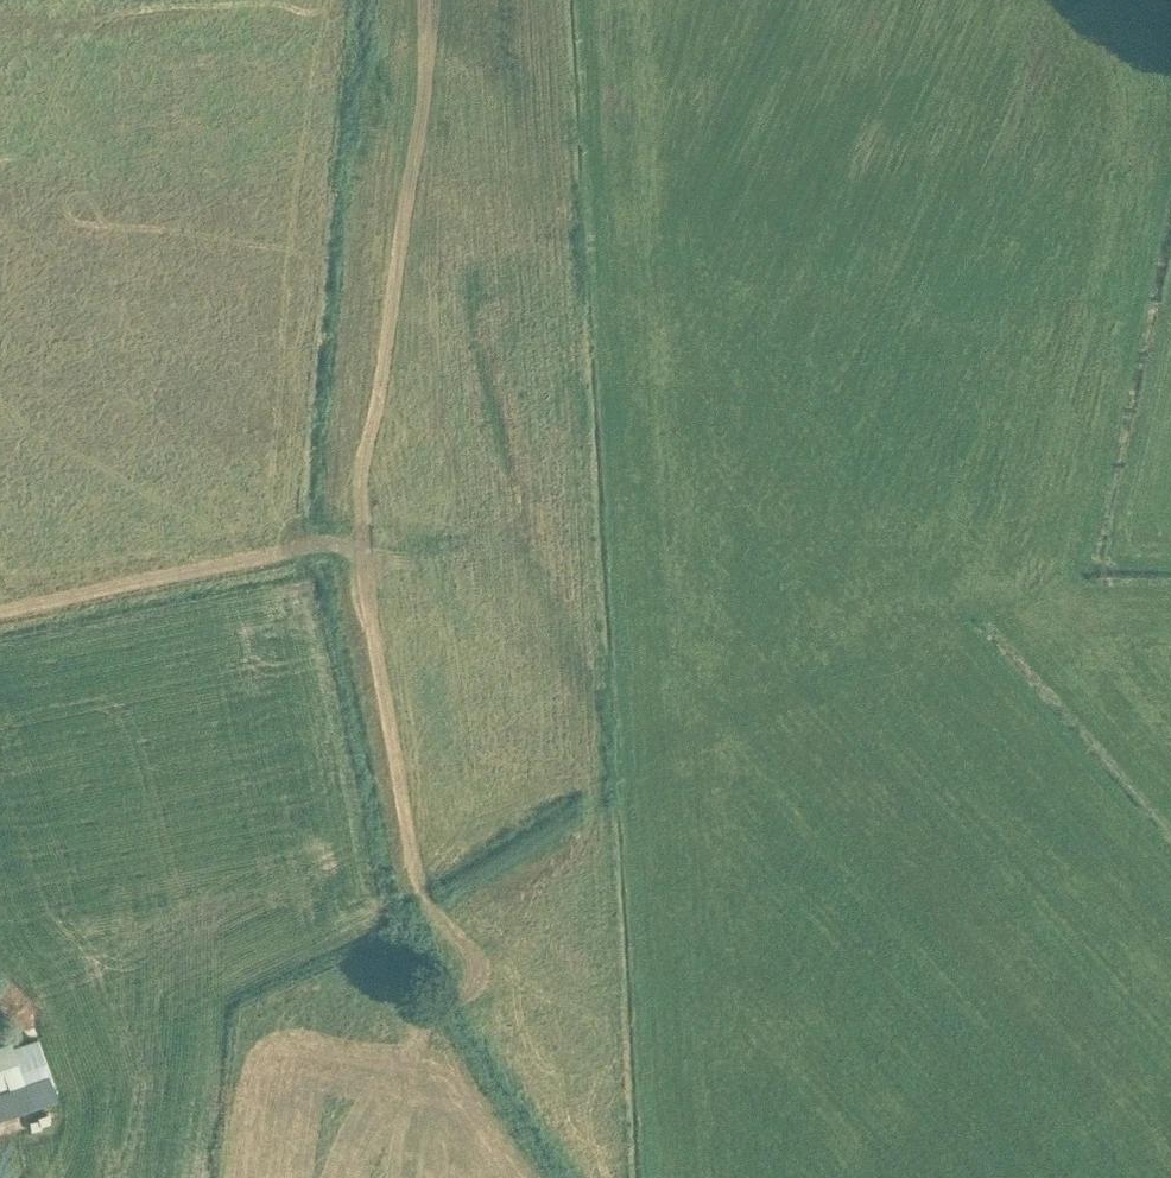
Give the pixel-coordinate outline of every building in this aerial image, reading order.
[(12,1051),(9,1040),(6,1041),(0,1043),(0,1092),(23,1083),(12,1051)] [(39,1042),(12,1051),(23,1083),(50,1075),(39,1042)] [(0,1092),(0,1123),(59,1103),(50,1075),(23,1083),(0,1092)]
